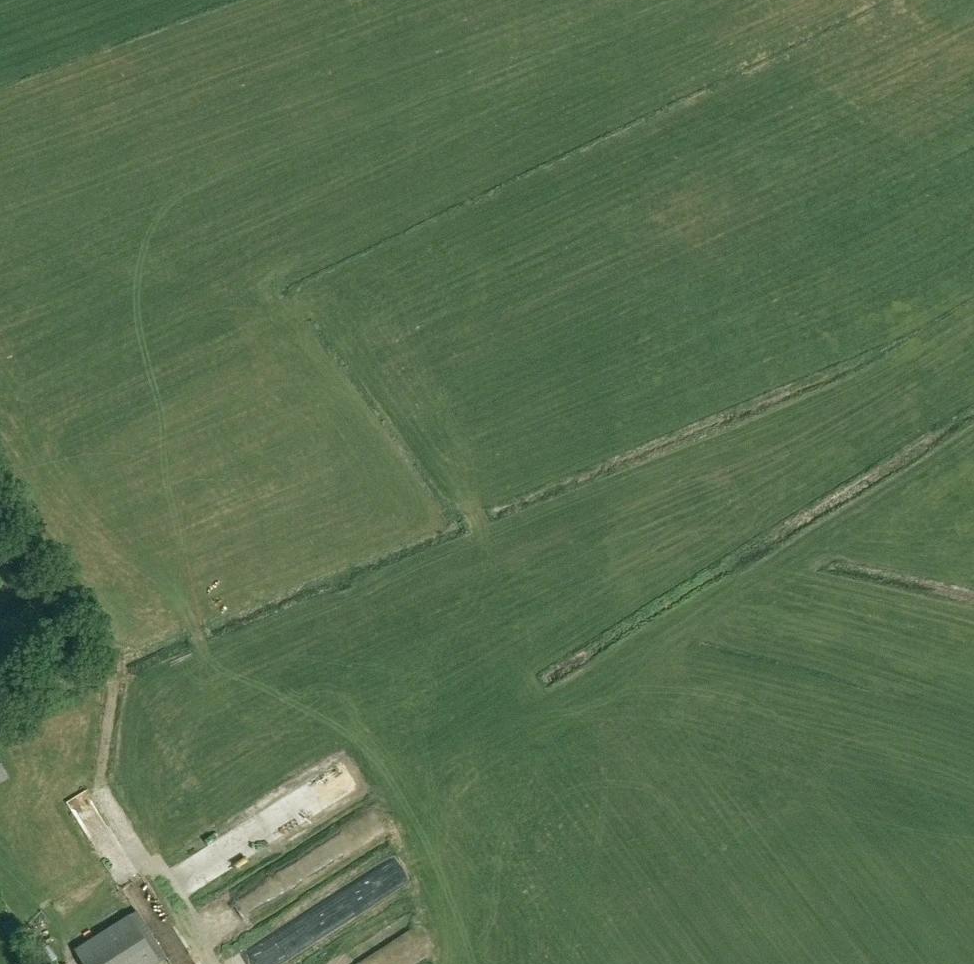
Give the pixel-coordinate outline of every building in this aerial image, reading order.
[(0,762),(0,783),(8,778),(0,762)] [(378,906),(416,880),(400,857),(362,883),(378,906)] [(237,905),(209,915),(219,941),(247,931),(244,924),(267,916),(257,890),(234,898),(237,905)] [(158,963),(129,915),(74,949),(84,963),(156,963),(158,963)]
